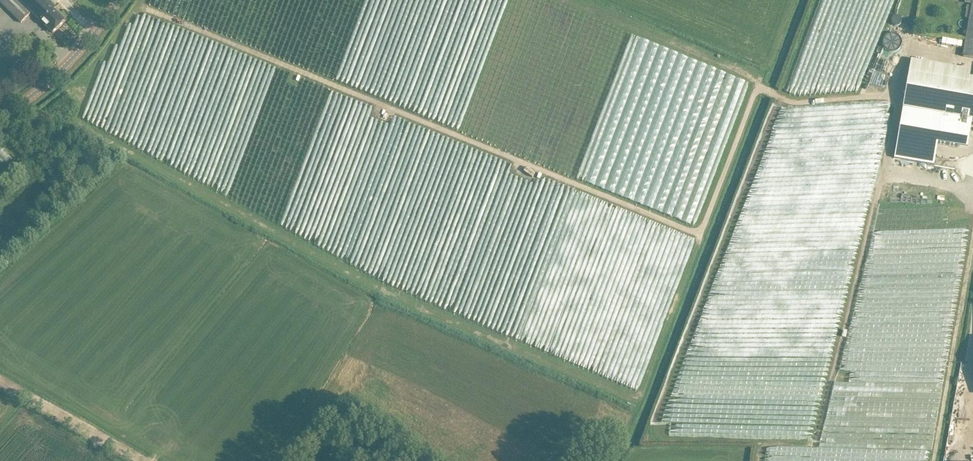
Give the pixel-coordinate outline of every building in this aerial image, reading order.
[(49,1),(48,0),(0,0),(0,3),(21,24),(32,13),(46,26),(53,33),(65,21),(54,10),(56,8),(49,1)] [(972,7),(967,6),(965,18),(970,19),(963,57),(972,59),(972,0),(972,7)] [(943,37),(942,44),(962,47),(963,41),(943,37)] [(0,52),(0,55),(13,68),(21,60),(6,45),(5,46),(0,52)] [(895,158),(915,162),(917,152),(937,155),(939,144),(957,147),(959,139),(969,140),(972,120),(972,79),(968,78),(921,70),(923,63),(912,61),(903,108),(895,158)]
